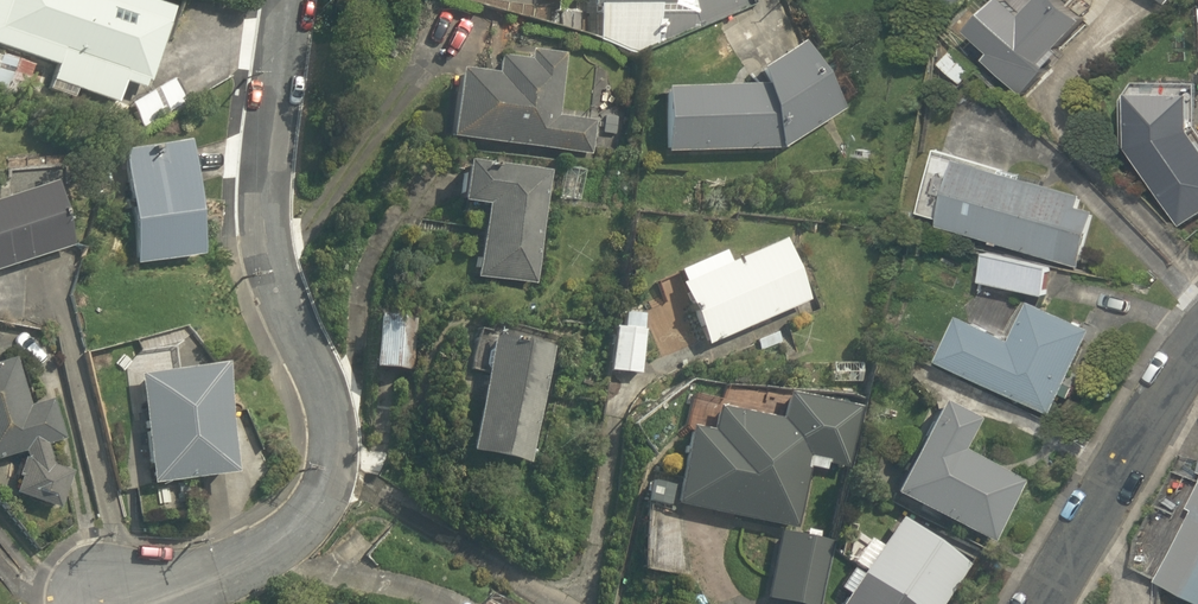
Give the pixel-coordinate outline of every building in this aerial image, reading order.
[(52,63),(45,85),(112,106),(118,84),(148,93),(176,8),(151,0),(0,0),(0,46),(52,63)] [(671,7),(671,0),(589,0),(589,7),(594,7),(595,37),(634,51),(657,42),(656,33),(663,33),(663,21),(656,20),(655,7),(671,7)] [(700,27),(755,4),(753,0),(687,0),(700,27)] [(989,6),(1030,49),(1081,0),(995,0),(989,6)] [(837,110),(793,42),(747,71),(754,84),(657,87),(660,153),(775,149),(837,110)] [(956,46),(939,62),(959,85),(977,69),(956,46)] [(0,57),(0,94),(27,102),(37,68),(0,57)] [(552,117),(557,59),(536,58),(535,72),(489,68),(488,76),(457,74),(452,140),(584,151),(587,120),(552,117)] [(1128,90),(1128,146),(1180,226),(1197,213),(1197,137),(1192,126),(1192,92),(1128,90)] [(183,140),(116,150),(133,266),(200,256),(183,140)] [(1096,199),(935,154),(918,215),(1078,260),(1096,199)] [(459,160),(455,207),(481,209),(475,278),(534,283),(544,167),(459,160)] [(0,199),(0,271),(72,248),(51,182),(0,199)] [(726,265),(720,250),(671,270),(703,348),(811,303),(785,240),(726,265)] [(984,280),(1042,295),(1022,334),(971,308),(943,363),(1051,418),(1099,324),(1048,298),(1056,267),(992,251),(984,280)] [(643,313),(612,311),(608,371),(638,373),(643,313)] [(398,332),(373,330),(369,367),(395,369),(398,332)] [(474,334),(466,377),(485,380),(473,451),(529,461),(550,348),(474,334)] [(12,504),(68,487),(56,447),(60,446),(44,397),(26,403),(14,364),(0,369),(0,465),(12,504)] [(220,369),(138,378),(149,485),(232,476),(220,369)] [(776,527),(763,601),(779,603),(816,603),(827,544),(791,537),(792,529),(801,478),(845,485),(858,409),(784,396),(780,420),(713,409),(709,431),(687,427),(673,509),(776,527)] [(957,448),(970,420),(934,403),(890,494),(992,543),(1022,479),(957,448)] [(1192,509),(1157,579),(1197,599),(1197,485),(1187,507),(1192,509)] [(838,603),(945,603),(971,567),(901,517),(838,603)] [(679,521),(643,519),(641,573),(678,574),(679,521)]
